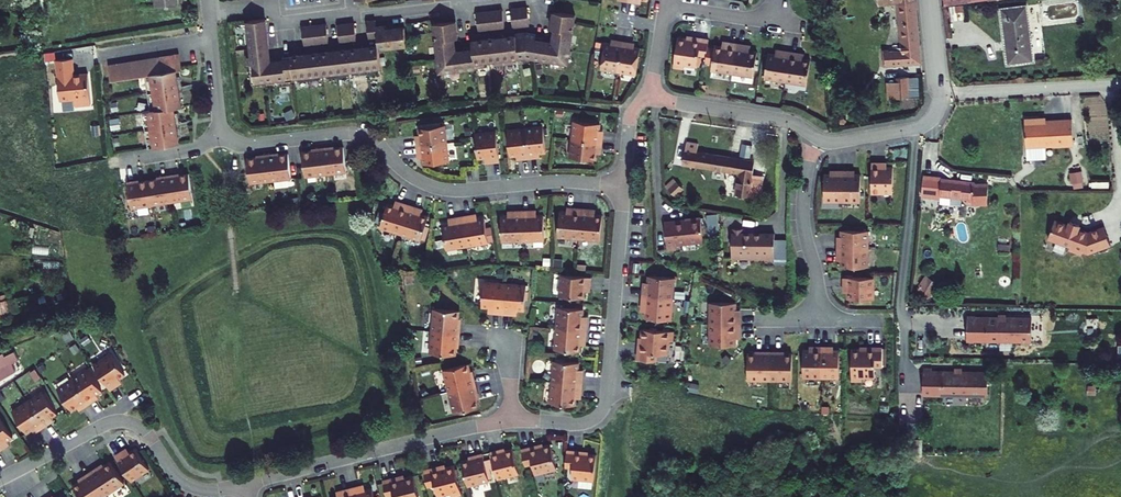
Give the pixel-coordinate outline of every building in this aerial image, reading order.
[(902,50),(885,51),(886,65),(921,63),(914,0),(879,0),(880,4),(898,1),(902,50)] [(937,10),(1005,2),(1005,0),(936,0),(937,10)] [(519,8),(521,25),(529,23),(527,7),(519,8)] [(519,8),(511,9),(513,26),(521,25),(519,8)] [(497,28),(505,27),(503,10),(495,11),(497,28)] [(487,29),(497,28),(495,11),(485,13),(487,29)] [(571,23),(572,15),(553,12),(551,29),(554,29),(572,32),(574,23),(571,23)] [(487,29),(485,13),(477,14),(479,30),(487,29)] [(994,18),(1000,73),(1028,70),(1021,16),(994,18)] [(250,42),(268,40),(265,19),(248,21),(250,42)] [(376,21),(367,22),(369,39),(378,38),(376,27),(376,21)] [(458,38),(456,21),(437,23),(438,32),(435,32),(436,41),(454,38),(458,38)] [(348,41),(357,40),(355,24),(347,25),(348,41)] [(329,41),(327,25),(319,26),(321,42),(329,41)] [(347,25),(338,26),(340,42),(348,41),(347,25)] [(321,42),(319,26),(311,27),(313,43),(321,42)] [(385,26),(376,27),(378,38),(379,45),(379,48),(407,45),(405,27),(386,30),(385,26)] [(311,27),(303,28),(305,44),(313,43),(311,27)] [(570,45),(572,32),(554,29),(552,42),(570,45)] [(526,32),(516,33),(516,36),(519,57),(524,56),(532,57),(535,39),(536,36),(536,33),(526,32)] [(516,36),(501,38),(504,64),(513,63),(512,57),(519,57),(516,36)] [(454,38),(436,41),(440,71),(458,69),(456,52),(454,38)] [(486,39),(489,60),(494,59),(495,65),(504,64),(501,38),(486,39)] [(484,61),(489,60),(486,39),(472,41),(473,46),(473,49),(476,67),(484,66),(484,61)] [(543,41),(535,39),(532,57),(568,62),(570,45),(552,42),(543,41)] [(271,62),(268,40),(250,42),(252,55),(248,56),(249,65),(253,64),(271,62)] [(605,43),(601,69),(619,71),(623,42),(615,41),(615,44),(611,44),(605,43)] [(619,71),(636,74),(640,48),(634,47),(631,47),(631,43),(623,42),(619,71)] [(673,43),(668,73),(678,74),(679,70),(692,71),(694,60),(701,61),(703,44),(687,42),(687,45),(673,43)] [(363,47),(367,74),(375,72),(375,67),(381,66),(379,48),(379,45),(363,47)] [(358,75),(367,74),(363,47),(349,49),(352,70),(357,69),(358,75)] [(722,53),(710,51),(706,76),(749,82),(752,57),(740,56),(740,51),(723,48),(722,53)] [(335,51),(338,77),(347,76),(346,70),(352,70),(349,49),(335,51)] [(473,49),(465,50),(456,52),(458,69),(476,67),(473,49)] [(329,78),(338,77),(335,51),(320,53),(323,73),(328,73),(329,78)] [(54,60),(53,52),(45,53),(46,61),(54,60)] [(306,54),(309,80),(318,79),(317,74),(323,73),(320,53),(306,54)] [(109,81),(143,76),(177,70),(180,70),(178,54),(107,66),(109,81)] [(291,59),(293,77),(300,76),(300,82),(309,80),(306,54),(291,56),(291,59)] [(776,61),(763,60),(760,85),(803,90),(806,66),(793,64),(794,59),(777,56),(776,61)] [(91,104),(88,74),(74,75),(73,58),(56,60),(60,100),(75,99),(75,106),(91,104)] [(271,62),(273,79),(293,77),(291,59),(283,60),(271,62)] [(273,79),(271,62),(253,64),(255,82),(273,79)] [(143,76),(149,111),(174,108),(182,107),(181,100),(180,95),(178,82),(177,76),(177,70),(143,76)] [(885,83),(885,100),(918,99),(917,78),(895,78),(895,83),(885,83)] [(23,93),(27,110),(43,106),(39,89),(23,93)] [(175,114),(174,108),(149,111),(142,112),(147,148),(180,143),(178,135),(178,131),(176,117),(175,114)] [(8,113),(0,115),(0,130),(12,126),(8,113)] [(110,119),(112,130),(120,129),(118,118),(110,119)] [(1024,122),(1026,150),(1074,147),(1072,122),(1039,124),(1039,121),(1024,122)] [(593,127),(568,124),(564,160),(589,163),(590,157),(590,154),(595,155),(597,139),(592,137),(592,133),(593,127)] [(92,126),(93,136),(101,135),(101,125),(92,126)] [(441,129),(415,132),(416,142),(412,142),(414,158),(418,158),(420,169),(447,165),(441,129)] [(537,131),(500,135),(504,161),(513,160),(514,164),(530,163),(530,159),(540,158),(537,131)] [(496,136),(474,138),(477,162),(488,160),(489,166),(499,165),(496,136)] [(752,198),(755,176),(758,160),(704,151),(704,143),(691,141),(689,165),(740,174),(737,194),(752,198)] [(310,152),(304,152),(306,177),(348,173),(345,148),(336,149),(335,147),(313,149),(313,151),(310,152)] [(254,158),(248,158),(251,183),(292,179),(290,154),(282,155),(280,155),(280,153),(258,155),(258,157),(254,158)] [(880,163),(873,164),(872,192),(893,192),(894,168),(880,168),(880,163)] [(834,174),(825,175),(824,201),(842,201),(843,170),(834,170),(834,174)] [(850,170),(843,170),(842,201),(860,201),(861,175),(850,175),(850,170)] [(1084,187),(1081,172),(1071,174),(1073,189),(1084,187)] [(140,180),(128,182),(132,208),(194,198),(190,175),(181,176),(181,174),(157,177),(158,180),(140,183),(140,180)] [(935,179),(932,198),(933,198),(950,201),(950,197),(982,200),(981,206),(997,208),(999,189),(986,187),(986,186),(952,183),(952,181),(935,179)] [(677,180),(670,186),(676,193),(683,187),(677,180)] [(399,207),(387,203),(379,227),(420,241),(428,217),(415,212),(417,208),(400,203),(399,207)] [(571,215),(558,214),(556,239),(600,242),(602,218),(588,217),(589,212),(572,210),(571,215)] [(513,217),(501,217),(502,242),(545,240),(544,216),(531,216),(531,211),(513,211),(513,217)] [(455,223),(443,224),(447,250),(490,243),(486,217),(473,219),(472,215),(455,218),(455,223)] [(700,217),(664,222),(667,249),(676,248),(676,244),(701,242),(703,239),(700,217)] [(1068,225),(1055,220),(1048,238),(1071,247),(1073,251),(1079,254),(1083,251),(1088,253),(1111,245),(1104,227),(1089,232),(1079,229),(1080,225),(1070,221),(1068,225)] [(775,234),(744,233),(744,229),(732,228),(731,258),(774,258),(775,234)] [(868,231),(842,230),(842,241),(838,241),(838,248),(868,249),(868,231)] [(868,267),(868,249),(838,248),(838,256),(842,256),(842,267),(868,267)] [(589,278),(560,276),(559,298),(584,299),(584,292),(584,287),(589,287),(589,278)] [(649,276),(648,289),(643,288),(642,297),(672,299),(674,277),(649,276)] [(940,285),(926,276),(920,285),(933,295),(940,285)] [(874,278),(844,278),(844,286),(849,286),(849,298),(874,299),(874,278)] [(520,289),(477,286),(475,310),(483,311),(488,311),(488,316),(505,318),(506,313),(518,314),(520,289)] [(58,300),(65,297),(63,292),(56,294),(58,300)] [(671,320),(672,299),(642,297),(642,304),(647,305),(646,318),(671,320)] [(15,311),(12,299),(1,301),(4,314),(15,311)] [(710,302),(710,323),(740,323),(740,315),(736,315),(736,302),(710,302)] [(582,309),(557,308),(555,350),(581,352),(581,344),(581,340),(586,340),(587,322),(581,322),(582,309)] [(67,312),(60,315),(62,323),(70,320),(67,312)] [(454,314),(427,312),(424,356),(450,358),(451,349),(451,344),(453,344),(455,327),(453,327),(454,314)] [(962,323),(961,344),(982,344),(982,346),(1027,346),(1028,322),(1000,321),(1000,323),(994,323),(994,321),(982,321),(982,324),(962,323)] [(740,323),(710,323),(711,345),(735,345),(735,332),(740,332),(740,323)] [(640,344),(639,359),(655,360),(655,353),(668,354),(668,341),(674,341),(674,331),(644,329),(643,344),(640,344)] [(89,340),(86,335),(80,340),(83,344),(89,340)] [(74,354),(80,350),(76,344),(70,348),(74,354)] [(803,376),(821,376),(821,346),(814,346),(814,350),(803,350),(803,376)] [(830,346),(821,346),(821,376),(839,376),(839,350),(830,350),(830,346)] [(867,350),(852,349),(852,380),(862,380),(862,374),(875,375),(875,363),(882,364),(882,347),(867,347),(867,350)] [(748,379),(770,379),(770,351),(762,351),(762,353),(748,353),(748,379)] [(779,351),(770,351),(770,379),(792,379),(792,354),(778,354),(779,351)] [(0,355),(0,380),(15,371),(11,363),(18,360),(14,352),(4,356),(3,354),(0,355)] [(105,357),(87,368),(104,393),(111,389),(109,385),(118,378),(105,357)] [(579,363),(554,361),(551,405),(576,406),(576,398),(576,394),(582,394),(583,376),(578,375),(579,370),(579,363)] [(37,369),(40,373),(46,368),(44,364),(37,369)] [(461,368),(437,374),(447,417),(472,412),(468,399),(471,398),(466,380),(464,381),(461,368)] [(35,379),(39,376),(35,369),(30,372),(35,379)] [(81,373),(51,392),(65,414),(73,409),(76,412),(90,403),(88,400),(95,395),(81,373)] [(918,378),(917,398),(937,399),(937,401),(983,401),(983,378),(955,377),(955,379),(950,379),(950,376),(937,376),(937,378),(918,378)] [(37,395),(6,415),(20,437),(28,431),(30,435),(45,425),(43,422),(51,417),(37,395)] [(537,445),(522,449),(526,465),(532,463),(535,474),(556,469),(551,445),(538,447),(537,445)] [(585,449),(567,447),(566,465),(573,465),(572,476),(580,477),(580,485),(593,486),(593,478),(595,478),(597,451),(585,450),(585,449)] [(149,469),(136,448),(130,452),(125,455),(122,451),(115,456),(131,481),(149,469)] [(499,449),(491,451),(498,479),(518,473),(512,448),(504,450),(499,451),(499,449)] [(489,481),(482,453),(474,455),(474,458),(462,460),(468,486),(489,481)] [(98,467),(91,472),(106,495),(124,482),(110,461),(99,469),(98,467)] [(423,470),(427,487),(433,485),(436,496),(447,494),(448,496),(450,496),(459,495),(451,466),(443,468),(438,469),(438,466),(423,470)] [(91,472),(84,477),(84,478),(73,485),(81,496),(102,496),(106,495),(91,472)] [(384,480),(388,496),(395,495),(395,496),(418,496),(412,475),(405,477),(401,478),(400,476),(384,480)] [(339,496),(374,496),(372,488),(360,491),(359,486),(341,490),(343,496),(339,496)]
